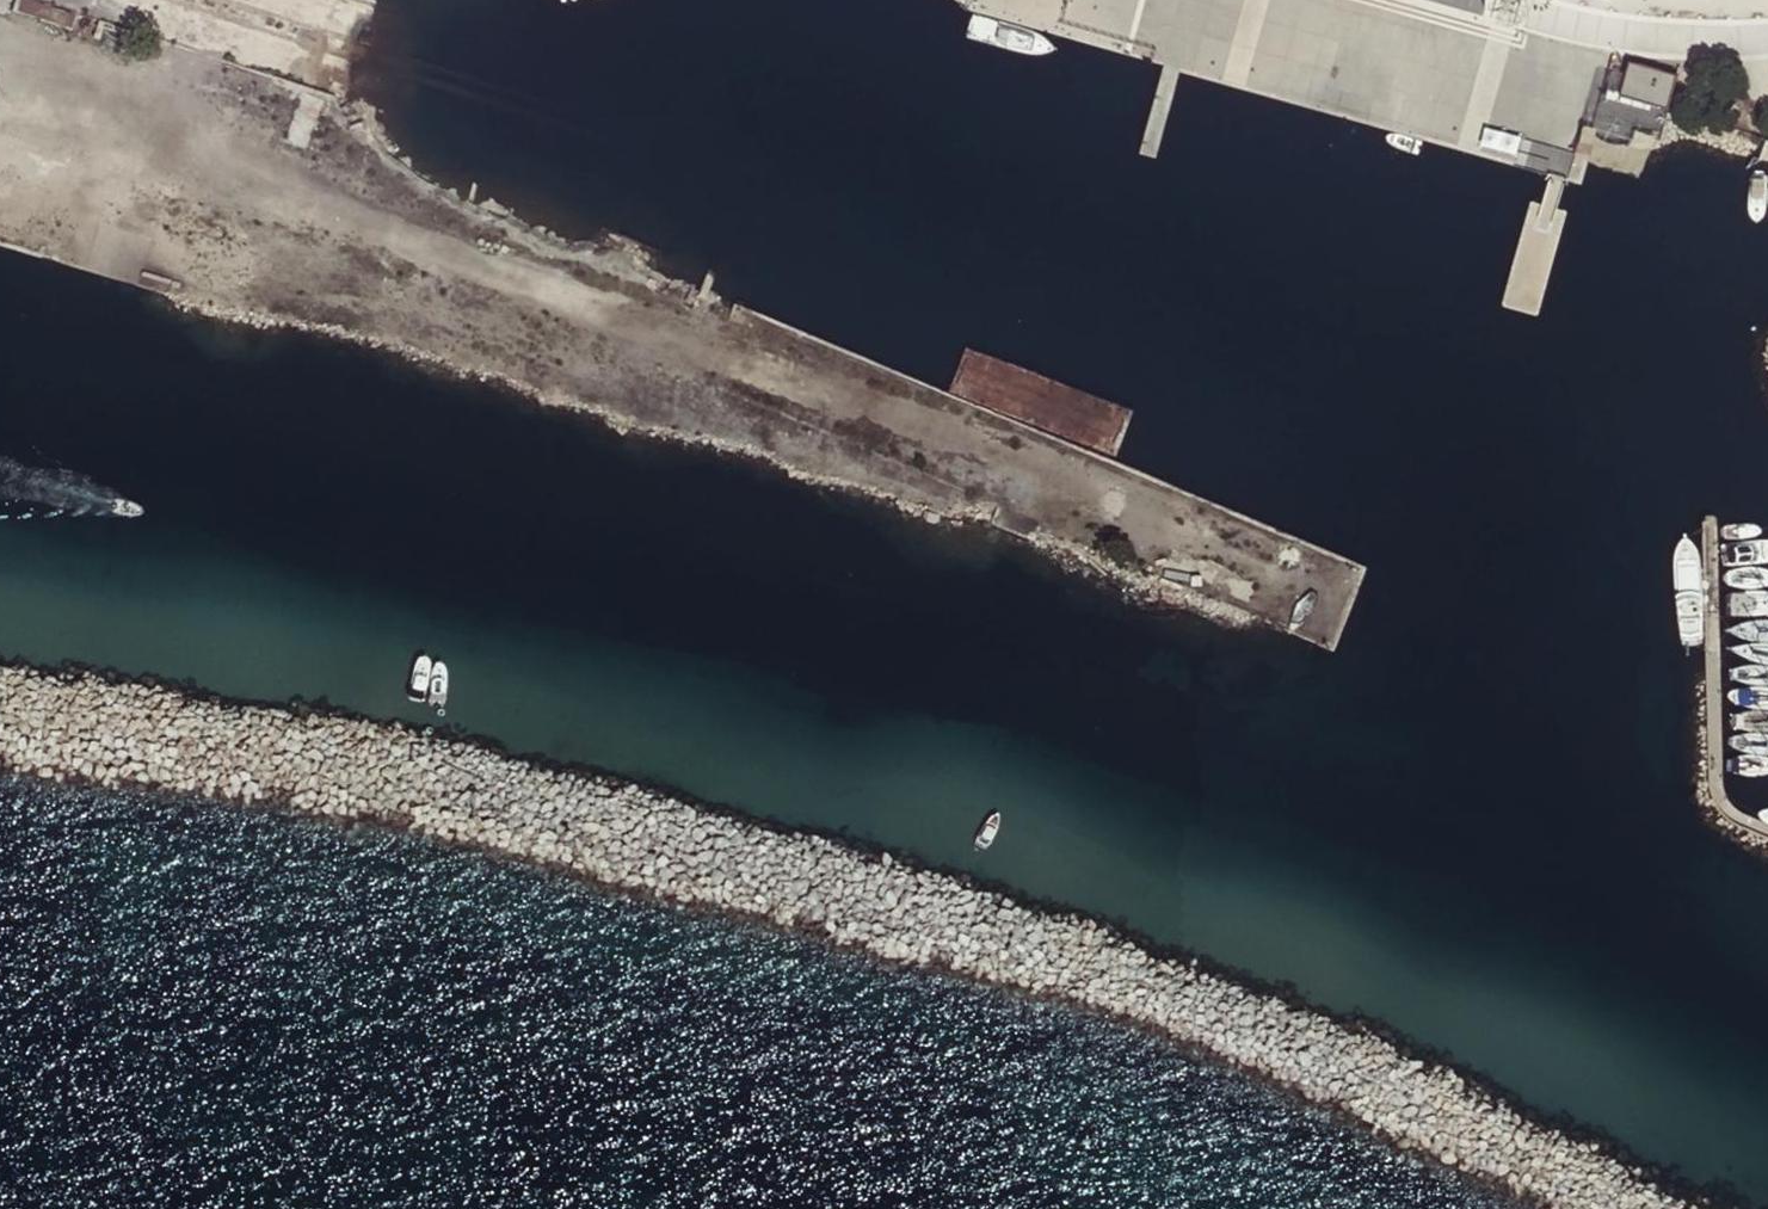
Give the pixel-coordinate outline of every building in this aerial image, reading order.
[(13,8),(16,0),(0,0),(0,4),(13,8)] [(131,29),(103,20),(97,37),(125,45),(131,29)] [(1668,109),(1678,74),(1629,61),(1619,96),(1668,109)]
